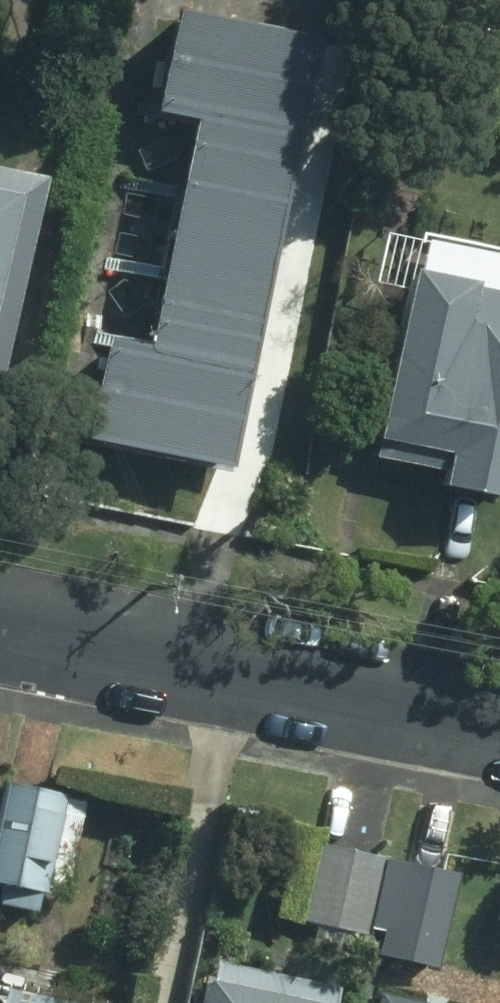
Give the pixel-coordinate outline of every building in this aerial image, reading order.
[(152,55),(306,88),(315,37),(164,2),(152,55)] [(194,124),(293,145),(306,88),(152,55),(139,112),(194,124)] [(183,177),(281,198),(293,145),(194,124),(183,177)] [(41,175),(0,166),(0,376),(41,175)] [(172,231),(270,252),(281,198),(183,177),(172,231)] [(160,284),(259,305),(270,252),(172,231),(160,284)] [(412,267),(373,455),(443,469),(440,483),(499,495),(499,286),(412,267)] [(149,341),(248,359),(259,305),(160,284),(149,341)] [(98,388),(237,414),(248,359),(149,341),(108,333),(98,388)] [(88,443),(227,469),(237,414),(98,388),(88,443)] [(0,780),(0,903),(27,908),(30,888),(38,889),(58,792),(0,780)] [(367,935),(384,857),(312,844),(295,919),(367,935)] [(437,962),(458,874),(388,857),(367,946),(437,962)] [(214,959),(204,1002),(331,1002),(333,987),(214,959)] [(0,984),(0,1002),(90,1002),(0,984)] [(375,990),(372,1002),(428,1002),(375,990)]
